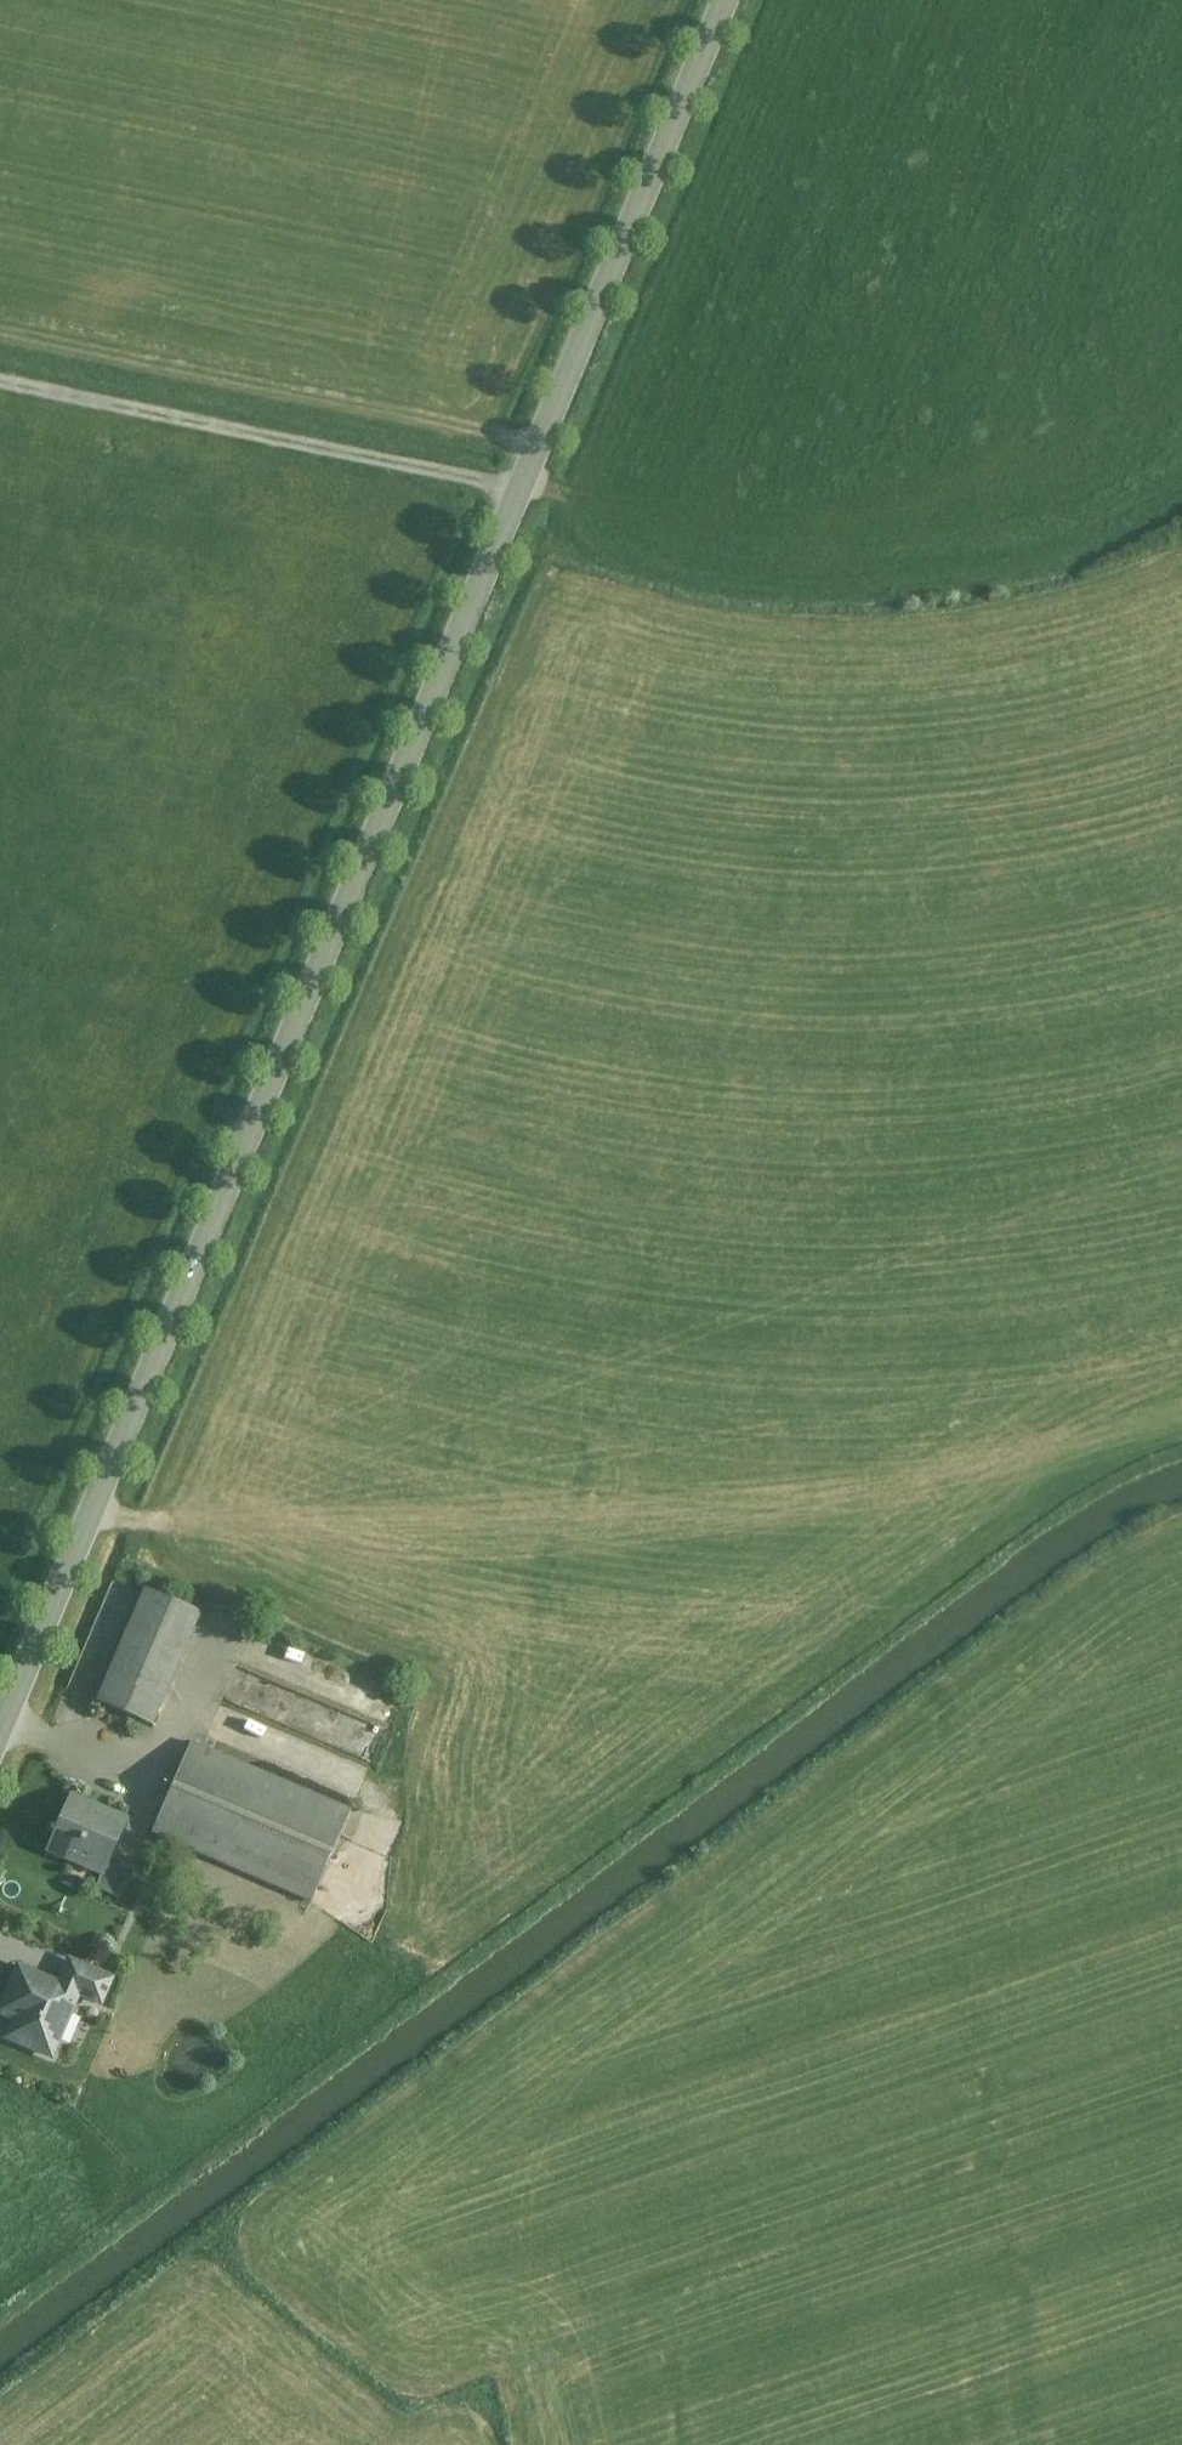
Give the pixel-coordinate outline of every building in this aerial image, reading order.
[(114,1578),(65,1691),(92,1702),(141,1590),(114,1578)] [(200,1615),(144,1591),(96,1704),(152,1727),(200,1615)] [(350,1812),(191,1743),(151,1834),(183,1848),(311,1903),(350,1812)] [(125,1823),(70,1800),(48,1850),(102,1874),(103,1874),(110,1859),(125,1823)] [(110,1859),(103,1874),(102,1874),(95,1889),(117,1899),(131,1868),(110,1859)] [(110,1980),(69,1963),(59,1987),(77,1994),(77,1995),(99,2004),(110,1980)] [(18,1969),(0,2011),(0,2014),(15,2020),(11,2031),(15,2042),(50,2057),(77,1995),(77,1994),(59,1987),(18,1969)]
